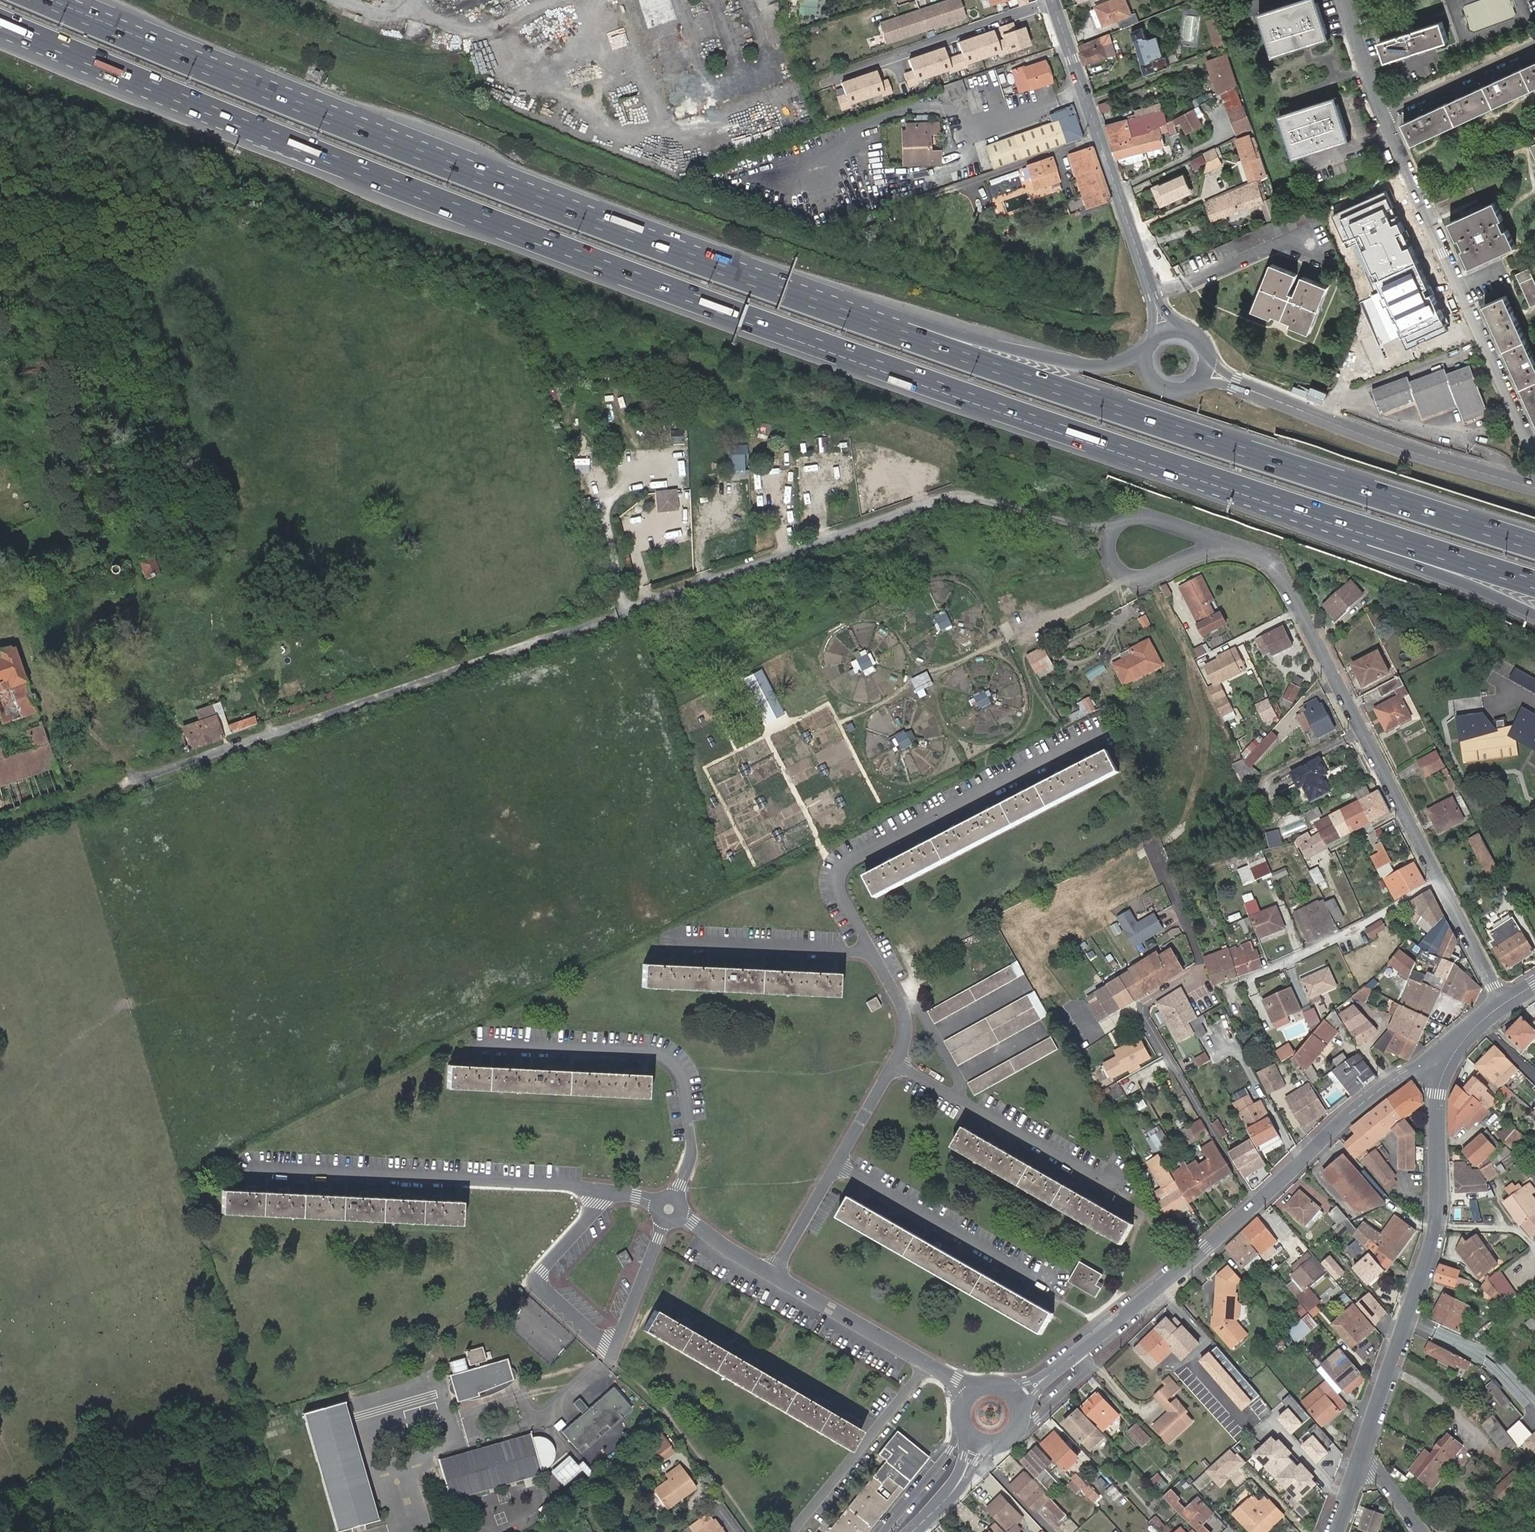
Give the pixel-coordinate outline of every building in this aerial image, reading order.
[(1103,17),(1106,16),(1110,25),(1122,20),(1126,28),(1142,22),(1138,13),(1133,15),(1127,0),(1118,0),(1099,7),(1100,10),(1103,17)] [(1332,38),(1320,0),(1303,0),(1262,13),(1277,56),(1332,38)] [(956,3),(881,27),(887,46),(965,22),(960,4),(956,3)] [(1106,16),(1103,17),(1100,10),(1094,12),(1100,29),(1110,25),(1106,16)] [(1442,22),(1381,43),(1387,62),(1449,42),(1442,22)] [(954,55),(959,69),(1032,42),(1026,24),(1001,33),(1003,39),(997,41),(993,30),(958,43),(962,53),(954,55)] [(1147,77),(1173,67),(1170,57),(1166,58),(1156,62),(1150,42),(1146,29),(1134,33),(1147,77)] [(1085,51),(1082,52),(1086,64),(1109,54),(1116,52),(1115,47),(1114,44),(1112,45),(1107,47),(1103,37),(1083,45),(1085,51)] [(1160,38),(1150,42),(1156,62),(1166,58),(1160,38)] [(1119,42),(1114,43),(1114,44),(1115,47),(1116,52),(1117,56),(1122,54),(1119,42)] [(903,72),(908,87),(959,69),(954,55),(948,57),(944,46),(908,59),(912,69),(903,72)] [(1220,97),(1238,87),(1227,57),(1209,64),(1215,82),(1219,94),(1220,97)] [(1023,67),(1012,70),(1020,93),(1051,82),(1044,62),(1043,61),(1024,68),(1023,67)] [(1405,124),(1414,143),(1534,89),(1534,64),(1405,124)] [(835,95),(840,110),(891,92),(886,79),(880,81),(876,70),(840,82),(844,92),(835,95)] [(965,93),(961,80),(936,88),(941,101),(965,93)] [(1215,82),(1199,88),(1203,100),(1219,94),(1215,82)] [(1281,116),(1295,159),(1351,141),(1337,98),(1281,116)] [(1250,125),(1243,105),(1228,111),(1236,131),(1250,125)] [(1022,161),(1085,140),(1074,107),(1050,115),(1053,124),(1014,137),(1022,161)] [(1195,110),(1176,121),(1178,124),(1183,122),(1189,134),(1204,127),(1195,110)] [(1107,126),(1113,144),(1149,135),(1150,135),(1168,125),(1164,112),(1129,120),(1107,126)] [(927,126),(907,126),(907,142),(910,142),(910,152),(907,152),(908,161),(938,161),(938,154),(938,152),(928,152),(927,133),(938,133),(937,125),(927,126)] [(1113,144),(1118,160),(1125,158),(1143,154),(1153,152),(1164,149),(1166,148),(1172,147),(1169,133),(1168,125),(1150,135),(1149,135),(1113,144)] [(907,142),(907,126),(900,126),(901,162),(908,161),(907,152),(910,152),(910,142),(907,142)] [(1252,180),(1267,173),(1260,152),(1257,153),(1250,133),(1237,137),(1252,180)] [(986,146),(994,170),(1022,161),(1014,137),(986,146)] [(1086,209),(1109,201),(1092,147),(1068,155),(1086,209)] [(1219,159),(1214,147),(1204,152),(1208,161),(1211,169),(1222,164),(1219,159)] [(1164,149),(1153,152),(1154,156),(1156,157),(1164,155),(1165,154),(1164,149)] [(1143,154),(1125,158),(1127,163),(1129,165),(1142,162),(1144,159),(1143,154)] [(1202,156),(1190,162),(1194,170),(1206,163),(1202,156)] [(1050,158),(1026,167),(1030,179),(1031,182),(1033,189),(1034,189),(1045,185),(1058,180),(1050,158)] [(1183,174),(1157,186),(1161,193),(1157,195),(1162,205),(1191,191),(1183,174)] [(1256,181),(1223,197),(1207,202),(1213,219),(1259,203),(1268,223),(1281,217),(1275,203),(1273,198),(1263,201),(1256,181)] [(1389,191),(1333,215),(1348,248),(1362,242),(1383,290),(1372,295),(1391,340),(1405,334),(1410,346),(1449,330),(1389,191)] [(1498,253),(1499,255),(1516,248),(1508,229),(1506,231),(1501,221),(1504,220),(1496,202),(1451,222),(1458,240),(1461,239),(1465,249),(1463,250),(1471,268),(1488,260),(1487,257),(1498,253)] [(1275,263),(1256,309),(1275,316),(1276,313),(1294,320),(1293,324),(1311,332),(1330,286),(1275,263)] [(1529,304),(1534,301),(1534,280),(1530,270),(1517,275),(1529,304)] [(1497,331),(1513,367),(1516,374),(1530,404),(1533,410),(1534,415),(1534,360),(1506,297),(1485,306),(1494,324),(1497,331)] [(1445,367),(1410,380),(1408,375),(1372,390),(1381,413),(1417,399),(1423,415),(1457,403),(1464,420),(1489,410),(1470,363),(1447,372),(1445,367)] [(570,420),(557,423),(559,432),(572,429),(570,420)] [(735,453),(735,469),(748,469),(748,453),(735,453)] [(680,487),(657,489),(659,511),(682,509),(680,487)] [(154,556),(139,560),(145,577),(159,573),(154,556)] [(109,568),(111,573),(112,574),(114,580),(121,577),(119,571),(120,570),(118,565),(114,563),(110,565),(109,568)] [(1202,578),(1197,580),(1209,603),(1214,600),(1202,578)] [(1209,603),(1197,580),(1181,588),(1198,623),(1197,624),(1203,636),(1227,623),(1221,613),(1215,616),(1209,603)] [(1352,582),(1325,606),(1336,619),(1363,596),(1352,582)] [(945,613),(934,618),(939,631),(951,626),(945,613)] [(1147,621),(1141,624),(1147,636),(1153,633),(1147,621)] [(1269,645),(1272,652),(1275,656),(1294,646),(1284,628),(1259,640),(1263,648),(1269,645)] [(1133,656),(1114,666),(1124,685),(1162,666),(1149,641),(1131,650),(1133,656)] [(1206,644),(1198,647),(1201,656),(1209,653),(1206,644)] [(2,726),(39,713),(18,653),(17,653),(14,645),(0,649),(0,719),(2,726)] [(1266,655),(1272,652),(1269,645),(1263,648),(1266,655)] [(1239,656),(1235,647),(1218,656),(1219,658),(1205,664),(1214,682),(1245,668),(1239,656)] [(1049,658),(1043,649),(1027,657),(1033,667),(1049,658)] [(1378,653),(1353,666),(1365,687),(1389,674),(1378,653)] [(866,654),(856,659),(862,671),(872,666),(866,654)] [(1033,667),(1038,676),(1053,667),(1049,658),(1033,667)] [(1513,678),(1534,689),(1534,675),(1519,667),(1513,678)] [(762,669),(743,679),(766,725),(786,714),(762,669)] [(930,677),(914,686),(918,694),(934,685),(930,677)] [(1396,679),(1378,688),(1383,697),(1396,690),(1399,697),(1407,693),(1399,678),(1396,679)] [(1218,683),(1208,688),(1218,707),(1227,702),(1218,683)] [(349,695),(359,691),(356,684),(346,687),(349,695)] [(1291,685),(1285,699),(1293,703),(1300,690),(1291,685)] [(1378,688),(1367,694),(1372,703),(1383,697),(1378,688)] [(985,692),(974,697),(981,709),(991,704),(985,692)] [(1411,717),(1399,697),(1375,710),(1387,730),(1411,717)] [(1293,703),(1285,699),(1282,703),(1290,707),(1293,703)] [(1307,713),(1314,727),(1318,737),(1335,728),(1323,704),(1320,705),(1317,699),(1305,706),(1309,712),(1307,713)] [(1091,703),(1085,706),(1089,713),(1095,710),(1091,703)] [(1274,711),(1270,703),(1261,707),(1266,715),(1274,711)] [(196,716),(198,721),(215,716),(222,736),(228,734),(220,708),(213,711),(196,716)] [(1515,730),(1526,709),(1524,708),(1512,729),(1515,730)] [(1526,709),(1515,730),(1512,729),(1506,730),(1505,720),(1497,721),(1498,731),(1486,733),(1483,713),(1459,716),(1465,762),(1517,755),(1515,738),(1534,750),(1534,714),(1526,709)] [(1307,730),(1314,727),(1307,713),(1300,716),(1307,730)] [(1498,731),(1483,713),(1486,733),(1498,731)] [(198,721),(183,726),(190,746),(222,736),(215,716),(198,721)] [(241,730),(257,725),(254,716),(238,721),(241,730)] [(1465,762),(1459,716),(1457,717),(1460,742),(1461,742),(1464,763),(1465,762)] [(230,724),(232,733),(241,730),(238,721),(230,724)] [(64,791),(41,726),(13,735),(19,752),(0,758),(0,812),(64,791)] [(1277,737),(1272,732),(1262,743),(1268,748),(1277,737)] [(907,733),(895,739),(902,752),(913,746),(907,733)] [(1515,738),(1517,755),(1518,755),(1517,741),(1534,751),(1534,750),(1515,738)] [(1247,743),(1240,747),(1246,759),(1252,753),(1247,743)] [(1268,748),(1262,743),(1244,762),(1250,768),(1268,748)] [(949,835),(921,849),(915,852),(893,864),(888,867),(868,877),(878,897),(1119,771),(1108,751),(1088,762),(1083,765),(1054,780),(1049,782),(1024,796),(1019,798),(989,814),(984,816),(954,832),(949,835)] [(1426,775),(1443,766),(1436,752),(1418,761),(1426,775)] [(1324,772),(1329,769),(1324,759),(1295,775),(1302,789),(1308,786),(1316,801),(1334,792),(1326,776),(1324,772)] [(1456,784),(1451,776),(1447,768),(1442,770),(1446,779),(1451,787),(1456,784)] [(1357,791),(1362,799),(1371,795),(1366,786),(1357,791)] [(1365,812),(1385,801),(1379,791),(1371,795),(1362,799),(1359,801),(1365,812)] [(1452,798),(1428,811),(1439,832),(1464,819),(1452,798)] [(1352,833),(1371,823),(1365,812),(1359,801),(1340,811),(1345,820),(1352,833)] [(1371,823),(1391,812),(1385,801),(1365,812),(1371,823)] [(1324,814),(1320,806),(1308,812),(1308,814),(1310,818),(1312,821),(1324,814)] [(1340,811),(1315,824),(1317,828),(1321,834),(1328,846),(1343,838),(1336,825),(1345,820),(1340,811)] [(1283,824),(1287,834),(1307,827),(1304,817),(1283,824)] [(1352,833),(1345,820),(1336,825),(1343,838),(1352,833)] [(1279,831),(1266,834),(1269,849),(1283,846),(1279,831)] [(1300,838),(1296,843),(1298,848),(1302,846),(1308,857),(1328,846),(1321,834),(1312,839),(1309,833),(1300,838)] [(1497,867),(1480,835),(1471,839),(1488,872),(1497,867)] [(1359,855),(1353,844),(1346,848),(1352,858),(1359,855)] [(1382,854),(1372,860),(1377,869),(1389,863),(1393,861),(1383,844),(1378,847),(1382,854)] [(1248,858),(1249,863),(1265,856),(1263,852),(1248,858)] [(1272,874),(1265,856),(1249,863),(1246,865),(1249,872),(1251,870),(1256,882),(1272,874)] [(1396,897),(1425,882),(1414,863),(1394,873),(1389,863),(1377,869),(1381,877),(1383,876),(1390,888),(1391,887),(1396,897)] [(1318,867),(1310,872),(1317,885),(1325,880),(1318,867)] [(1286,869),(1274,874),(1277,880),(1289,875),(1286,869)] [(1435,897),(1432,891),(1411,902),(1418,916),(1411,920),(1415,927),(1435,897)] [(1442,993),(1456,964),(1454,963),(1459,960),(1460,959),(1452,956),(1459,943),(1435,897),(1415,927),(1407,939),(1423,950),(1427,951),(1442,958),(1437,967),(1442,969),(1438,977),(1434,974),(1430,972),(1427,979),(1419,975),(1413,973),(1410,979),(1412,980),(1442,993)] [(1326,903),(1336,922),(1344,918),(1334,898),(1326,903)] [(1310,942),(1339,927),(1336,922),(1326,903),(1325,901),(1320,904),(1323,910),(1309,917),(1306,910),(1296,915),(1310,942)] [(1320,904),(1306,910),(1309,917),(1323,910),(1320,904)] [(1262,915),(1251,920),(1260,942),(1286,930),(1276,909),(1262,915)] [(1251,920),(1262,915),(1260,911),(1249,915),(1251,920)] [(1135,946),(1162,928),(1152,913),(1126,931),(1135,946)] [(1249,919),(1239,923),(1244,934),(1254,930),(1249,919)] [(1492,944),(1509,968),(1533,952),(1512,920),(1492,933),(1496,941),(1492,944)] [(1378,929),(1375,922),(1360,930),(1365,937),(1378,929)] [(1232,956),(1238,977),(1263,969),(1257,952),(1253,953),(1251,944),(1242,947),(1243,952),(1239,954),(1237,947),(1231,950),(1232,956)] [(1130,973),(1144,993),(1182,967),(1169,949),(1157,956),(1155,954),(1129,971),(1130,973)] [(1219,982),(1238,977),(1232,956),(1231,950),(1211,956),(1219,982)] [(1437,967),(1442,958),(1427,951),(1423,950),(1419,959),(1437,967)] [(1417,964),(1398,951),(1388,965),(1409,980),(1410,979),(1413,973),(1417,964)] [(1219,982),(1211,956),(1206,957),(1215,984),(1219,982)] [(697,967),(665,965),(660,965),(644,964),(642,986),(838,995),(838,974),(822,973),(816,973),(782,971),(776,970),(743,969),(737,969),(704,967),(697,967)] [(1478,985),(1456,964),(1442,993),(1451,996),(1469,1004),(1475,1006),(1482,989),(1478,985)] [(1328,966),(1300,979),(1309,997),(1312,1003),(1321,999),(1318,993),(1337,984),(1328,966)] [(1020,980),(1013,967),(929,1012),(937,1025),(1020,980)] [(1130,973),(1121,979),(1134,1001),(1145,994),(1144,993),(1130,973)] [(1121,979),(1108,987),(1123,1009),(1134,1001),(1121,979)] [(1430,1020),(1442,993),(1412,980),(1400,1005),(1430,1020)] [(1364,987),(1370,990),(1377,983),(1373,981),(1364,987)] [(1123,1009),(1108,987),(1095,996),(1091,998),(1094,1004),(1089,1007),(1100,1023),(1123,1009)] [(1302,1009),(1292,987),(1280,993),(1282,996),(1267,1003),(1275,1022),(1282,1019),(1288,1016),(1302,1009)] [(1364,987),(1360,991),(1352,997),(1366,1004),(1372,991),(1370,990),(1364,987)] [(1180,1004),(1172,990),(1156,1002),(1177,1041),(1194,1032),(1189,1021),(1180,1004)] [(1047,1014),(1035,991),(1028,995),(945,1040),(958,1064),(1041,1018),(1040,1018),(1047,1014)] [(1091,998),(1095,996),(1093,993),(1083,998),(1089,1007),(1094,1004),(1091,998)] [(1282,996),(1280,993),(1262,1001),(1272,1023),(1275,1022),(1267,1003),(1282,996)] [(1469,1004),(1451,996),(1442,1016),(1455,1022),(1464,1015),(1469,1004)] [(880,1006),(875,997),(865,1002),(871,1011),(880,1006)] [(1180,1004),(1189,1021),(1196,1017),(1188,1000),(1180,1004)] [(1424,1031),(1430,1020),(1400,1005),(1395,1003),(1389,1015),(1394,1017),(1395,1017),(1424,1031)] [(1313,1006),(1303,1011),(1309,1025),(1320,1020),(1313,1006)] [(1363,1035),(1366,1040),(1371,1037),(1379,1029),(1356,1006),(1341,1015),(1359,1044),(1361,1043),(1357,1035),(1357,1033),(1360,1032),(1361,1032),(1363,1035)] [(1333,1011),(1328,1017),(1338,1026),(1341,1022),(1333,1011)] [(1394,1017),(1389,1015),(1383,1026),(1385,1027),(1394,1017)] [(1275,1022),(1272,1023),(1275,1029),(1290,1022),(1288,1016),(1282,1019),(1275,1022)] [(1523,1016),(1505,1035),(1513,1044),(1517,1047),(1524,1052),(1534,1041),(1534,1031),(1530,1027),(1530,1026),(1523,1016)] [(1208,1035),(1198,1017),(1196,1017),(1189,1021),(1194,1032),(1199,1040),(1208,1035)] [(1302,1064),(1313,1083),(1321,1078),(1312,1061),(1327,1042),(1326,1040),(1338,1026),(1328,1017),(1314,1034),(1296,1055),(1302,1064)] [(1389,1029),(1395,1017),(1394,1017),(1385,1027),(1389,1029)] [(1418,1043),(1424,1031),(1395,1017),(1389,1029),(1418,1043)] [(1410,1059),(1418,1043),(1389,1029),(1388,1030),(1371,1051),(1385,1070),(1408,1061),(1410,1059)] [(1361,1043),(1366,1040),(1363,1035),(1361,1032),(1360,1032),(1357,1033),(1357,1035),(1361,1043)] [(968,1083),(975,1095),(1058,1050),(1051,1037),(968,1083)] [(1148,1058),(1142,1046),(1124,1056),(1132,1071),(1140,1067),(1138,1064),(1148,1058)] [(1289,1046),(1278,1052),(1282,1061),(1283,1062),(1290,1058),(1294,1056),(1289,1046)] [(1498,1087),(1504,1084),(1519,1070),(1496,1047),(1475,1065),(1498,1087)] [(1194,1059),(1199,1068),(1210,1061),(1206,1052),(1194,1059)] [(1376,1075),(1358,1053),(1331,1071),(1332,1073),(1340,1082),(1352,1097),(1366,1086),(1365,1084),(1376,1075)] [(1302,1064),(1296,1055),(1294,1056),(1290,1058),(1296,1068),(1302,1064)] [(470,1066),(465,1066),(447,1065),(446,1087),(645,1095),(646,1073),(629,1072),(623,1072),(589,1070),(583,1070),(550,1069),(544,1069),(510,1067),(504,1067),(470,1066)] [(1273,1065),(1258,1072),(1270,1094),(1270,1095),(1285,1088),(1273,1065)] [(1340,1082),(1332,1073),(1329,1075),(1337,1085),(1340,1082)] [(1459,1085),(1450,1099),(1450,1100),(1463,1112),(1472,1096),(1482,1104),(1486,1107),(1489,1103),(1495,1098),(1485,1089),(1487,1086),(1476,1075),(1466,1085),(1469,1087),(1465,1091),(1463,1089),(1459,1085)] [(1405,1120),(1423,1105),(1422,1095),(1413,1081),(1388,1100),(1405,1120)] [(1512,1091),(1504,1084),(1498,1091),(1506,1097),(1512,1091)] [(1326,1111),(1310,1085),(1288,1097),(1304,1124),(1326,1111)] [(1450,1100),(1448,1135),(1453,1137),(1462,1126),(1471,1117),(1482,1104),(1472,1096),(1463,1112),(1450,1100)] [(1234,1106),(1238,1113),(1248,1130),(1269,1119),(1260,1101),(1252,1105),(1248,1098),(1234,1106)] [(1500,1103),(1495,1098),(1489,1103),(1495,1108),(1500,1103)] [(1416,1134),(1405,1120),(1388,1100),(1353,1130),(1359,1137),(1346,1149),(1356,1160),(1393,1129),(1402,1139),(1401,1167),(1416,1168),(1416,1134)] [(1490,1111),(1486,1107),(1482,1104),(1471,1117),(1462,1126),(1467,1131),(1477,1120),(1479,1123),(1490,1111)] [(1269,1119),(1248,1130),(1250,1135),(1259,1150),(1279,1139),(1269,1119)] [(1198,1140),(1209,1133),(1201,1120),(1191,1126),(1198,1140)] [(1218,1120),(1213,1124),(1221,1139),(1227,1135),(1218,1120)] [(1500,1134),(1516,1148),(1526,1138),(1510,1123),(1500,1134)] [(1190,1145),(1198,1140),(1191,1126),(1189,1127),(1186,1129),(1188,1133),(1184,1135),(1190,1145)] [(1047,1174),(1018,1157),(1013,1155),(985,1139),(980,1136),(965,1127),(954,1147),(1123,1245),(1135,1224),(1119,1215),(1115,1213),(1102,1205),(1086,1196),(1080,1193),(1051,1176),(1047,1174)] [(1489,1132),(1485,1135),(1495,1146),(1499,1142),(1489,1132)] [(1153,1140),(1162,1152),(1171,1144),(1163,1133),(1153,1140)] [(1495,1146),(1485,1135),(1483,1133),(1465,1151),(1478,1165),(1496,1147),(1495,1146)] [(1244,1177),(1266,1164),(1261,1155),(1259,1150),(1250,1135),(1242,1139),(1245,1145),(1248,1151),(1233,1159),(1244,1177)] [(1279,1139),(1259,1150),(1261,1155),(1281,1143),(1279,1139)] [(1219,1183),(1233,1174),(1220,1152),(1213,1140),(1201,1148),(1208,1160),(1214,1168),(1211,1170),(1214,1177),(1219,1183)] [(1245,1145),(1230,1154),(1233,1159),(1248,1151),(1245,1145)] [(1503,1148),(1490,1160),(1493,1164),(1507,1155),(1503,1148)] [(1169,1215),(1190,1202),(1177,1180),(1173,1175),(1169,1168),(1160,1153),(1148,1161),(1157,1175),(1165,1188),(1166,1191),(1158,1196),(1169,1215)] [(1396,1178),(1377,1153),(1366,1160),(1386,1186),(1394,1179),(1396,1178)] [(1385,1206),(1380,1200),(1359,1176),(1344,1157),(1325,1173),(1358,1213),(1385,1206)] [(1205,1192),(1219,1183),(1214,1177),(1205,1162),(1199,1166),(1196,1160),(1187,1166),(1191,1171),(1205,1192)] [(1214,1168),(1208,1160),(1205,1162),(1214,1177),(1211,1170),(1214,1168)] [(1173,1175),(1177,1180),(1191,1171),(1187,1166),(1185,1162),(1182,1164),(1184,1167),(1173,1175)] [(1482,1171),(1481,1169),(1466,1170),(1466,1165),(1464,1163),(1454,1163),(1456,1192),(1488,1190),(1487,1179),(1485,1179),(1482,1171)] [(1481,1169),(1482,1171),(1488,1181),(1496,1175),(1490,1165),(1481,1169)] [(1526,1166),(1522,1169),(1527,1176),(1531,1173),(1526,1166)] [(1190,1202),(1205,1192),(1191,1171),(1177,1180),(1190,1202)] [(1365,1171),(1359,1176),(1380,1200),(1386,1194),(1365,1171)] [(1398,1183),(1394,1179),(1386,1186),(1389,1190),(1398,1183)] [(1521,1224),(1534,1212),(1534,1197),(1533,1193),(1534,1192),(1534,1187),(1531,1181),(1521,1187),(1513,1193),(1510,1195),(1504,1199),(1521,1224)] [(1510,1195),(1513,1193),(1521,1187),(1520,1185),(1515,1187),(1513,1184),(1505,1189),(1510,1195)] [(1158,1196),(1166,1191),(1165,1188),(1157,1193),(1156,1194),(1158,1196)] [(252,1191),(246,1190),(223,1189),(222,1210),(460,1224),(462,1202),(439,1201),(433,1201),(405,1199),(399,1199),(365,1197),(359,1196),(325,1195),(320,1194),(286,1193),(281,1192),(252,1191)] [(1296,1202),(1288,1211),(1309,1230),(1316,1223),(1324,1215),(1319,1209),(1300,1192),(1293,1200),(1296,1202)] [(939,1247),(935,1245),(905,1228),(901,1225),(877,1212),(872,1209),(853,1198),(841,1217),(1042,1333),(1054,1313),(1034,1302),(1029,1299),(1007,1286),(1002,1284),(973,1267),(968,1264),(939,1247)] [(1285,1208),(1288,1211),(1296,1202),(1293,1200),(1285,1208)] [(1347,1218),(1337,1207),(1329,1215),(1339,1226),(1343,1223),(1347,1218)] [(1529,1236),(1531,1235),(1534,1232),(1534,1212),(1521,1224),(1529,1236)] [(1365,1222),(1359,1232),(1355,1237),(1363,1246),(1364,1247),(1369,1241),(1385,1252),(1383,1254),(1394,1262),(1405,1247),(1416,1232),(1396,1216),(1390,1225),(1381,1235),(1377,1231),(1365,1222)] [(1259,1217),(1242,1233),(1261,1255),(1265,1251),(1263,1248),(1266,1245),(1262,1241),(1273,1232),(1259,1217)] [(1359,1232),(1350,1222),(1347,1218),(1343,1223),(1355,1237),(1359,1232)] [(1381,1235),(1390,1225),(1385,1221),(1377,1231),(1381,1235)] [(1260,1254),(1242,1233),(1227,1247),(1244,1268),(1260,1254)] [(1468,1243),(1488,1272),(1500,1262),(1478,1235),(1468,1243)] [(1468,1243),(1465,1239),(1459,1248),(1482,1277),(1488,1272),(1468,1243)] [(1386,1274),(1394,1262),(1383,1254),(1385,1252),(1369,1241),(1364,1247),(1366,1250),(1358,1256),(1363,1261),(1354,1268),(1369,1285),(1384,1271),(1386,1274)] [(1364,1247),(1363,1246),(1355,1252),(1358,1256),(1366,1250),(1364,1247)] [(625,1250),(616,1254),(622,1267),(632,1262),(625,1250)] [(1340,1267),(1327,1252),(1320,1258),(1332,1273),(1340,1267)] [(1262,1257),(1260,1254),(1244,1268),(1247,1270),(1262,1257)] [(1323,1271),(1312,1257),(1290,1276),(1293,1280),(1289,1283),(1298,1293),(1323,1271)] [(1098,1285),(1100,1281),(1104,1275),(1081,1261),(1070,1281),(1097,1297),(1103,1288),(1098,1285)] [(1440,1265),(1436,1280),(1467,1290),(1471,1281),(1459,1277),(1461,1271),(1440,1264),(1440,1265)] [(1489,1294),(1493,1298),(1498,1294),(1489,1281),(1481,1287),(1489,1294)] [(1217,1291),(1215,1313),(1217,1318),(1216,1323),(1213,1325),(1233,1347),(1248,1334),(1236,1318),(1236,1313),(1234,1309),(1236,1292),(1217,1291)] [(1358,1303),(1377,1325),(1388,1314),(1370,1292),(1358,1303)] [(1445,1294),(1433,1317),(1459,1330),(1471,1307),(1445,1294)] [(1353,1295),(1349,1297),(1354,1303),(1358,1300),(1353,1295)] [(1358,1340),(1374,1326),(1356,1305),(1339,1318),(1358,1340)] [(774,1376),(744,1360),(739,1357),(709,1340),(704,1338),(680,1324),(675,1321),(653,1309),(641,1330),(853,1447),(864,1426),(844,1415),(839,1412),(815,1399),(810,1396),(779,1379),(774,1376)] [(1296,1342),(1301,1338),(1297,1333),(1307,1326),(1310,1330),(1317,1324),(1307,1314),(1287,1331),(1296,1342)] [(1169,1317),(1158,1327),(1141,1343),(1159,1361),(1172,1349),(1182,1359),(1198,1343),(1183,1325),(1179,1329),(1169,1317)] [(1526,1325),(1534,1334),(1534,1333),(1534,1320),(1533,1318),(1526,1325)] [(1297,1333),(1301,1338),(1310,1330),(1307,1326),(1297,1333)] [(1471,1326),(1467,1333),(1475,1338),(1479,1330),(1471,1326)] [(1434,1339),(1428,1350),(1471,1372),(1477,1361),(1434,1339)] [(1159,1361),(1141,1343),(1134,1350),(1151,1369),(1159,1361)] [(473,1363),(477,1362),(485,1359),(481,1345),(468,1349),(468,1348),(465,1348),(465,1350),(464,1350),(468,1364),(473,1363)] [(1218,1346),(1200,1362),(1242,1411),(1260,1396),(1218,1346)] [(1343,1389),(1361,1375),(1339,1350),(1322,1364),(1343,1389)] [(506,1358),(478,1366),(474,1367),(447,1374),(450,1382),(454,1395),(456,1402),(478,1395),(476,1392),(508,1381),(506,1374),(510,1373),(506,1358)] [(1166,1398),(1180,1387),(1173,1380),(1170,1376),(1165,1381),(1168,1384),(1160,1391),(1166,1398)] [(1497,1379),(1489,1386),(1507,1407),(1515,1400),(1497,1379)] [(629,1403),(613,1386),(563,1431),(579,1449),(584,1444),(588,1448),(601,1436),(597,1432),(606,1424),(609,1428),(622,1417),(618,1413),(629,1403)] [(1326,1398),(1327,1397),(1320,1389),(1303,1404),(1310,1412),(1326,1398)] [(1160,1391),(1157,1395),(1171,1411),(1174,1408),(1171,1405),(1172,1404),(1160,1391)] [(1310,1412),(1325,1428),(1341,1414),(1349,1407),(1335,1391),(1327,1397),(1326,1398),(1310,1412)] [(1099,1392),(1083,1408),(1105,1430),(1121,1415),(1099,1392)] [(1311,1418),(1290,1394),(1282,1401),(1288,1409),(1277,1418),(1292,1435),(1311,1418)] [(579,1397),(573,1403),(579,1409),(585,1403),(579,1397)] [(1171,1411),(1162,1418),(1169,1426),(1162,1432),(1170,1441),(1194,1420),(1187,1412),(1189,1410),(1179,1398),(1171,1405),(1174,1408),(1171,1411)] [(323,1421),(346,1414),(343,1402),(303,1413),(337,1530),(376,1519),(371,1500),(347,1507),(335,1464),(323,1421)] [(1106,1441),(1079,1411),(1065,1424),(1084,1446),(1084,1445),(1092,1454),(1106,1441)] [(1506,1453),(1518,1443),(1497,1416),(1494,1412),(1483,1421),(1506,1453)] [(359,1458),(346,1414),(323,1421),(335,1464),(359,1458)] [(1169,1426),(1162,1418),(1156,1424),(1162,1432),(1169,1426)] [(1335,1443),(1317,1423),(1306,1433),(1312,1438),(1304,1445),(1319,1462),(1330,1452),(1328,1450),(1335,1443)] [(1150,1437),(1138,1424),(1130,1431),(1143,1444),(1150,1437)] [(646,1442),(647,1444),(661,1434),(660,1432),(646,1442)] [(928,1458),(896,1432),(883,1449),(890,1455),(888,1457),(828,1530),(830,1531),(853,1531),(856,1528),(860,1531),(861,1531),(867,1531),(890,1505),(885,1501),(874,1491),(886,1477),(898,1486),(902,1490),(928,1458)] [(448,1499),(540,1473),(538,1468),(529,1437),(528,1433),(437,1459),(448,1499)] [(1056,1460),(1063,1453),(1067,1457),(1072,1451),(1055,1433),(1042,1445),(1056,1460)] [(661,1434),(647,1444),(655,1456),(670,1445),(661,1434)] [(1319,1483),(1272,1435),(1253,1454),(1300,1501),(1319,1483)] [(532,1436),(530,1437),(529,1437),(538,1468),(539,1468),(541,1467),(545,1464),(549,1459),(551,1455),(550,1448),(547,1442),(543,1438),(537,1436),(532,1436)] [(1439,1476),(1460,1448),(1446,1436),(1442,1441),(1441,1440),(1435,1448),(1437,1448),(1433,1453),(1426,1448),(1410,1469),(1416,1474),(1434,1488),(1442,1478),(1439,1476)] [(670,1445),(655,1456),(659,1461),(674,1450),(670,1445)] [(1021,1462),(1045,1486),(1053,1479),(1043,1470),(1052,1463),(1037,1447),(1021,1462)] [(890,1455),(883,1449),(881,1451),(888,1457),(890,1455)] [(1228,1478),(1225,1474),(1239,1461),(1229,1450),(1208,1468),(1222,1483),(1228,1478)] [(568,1486),(590,1464),(585,1459),(581,1463),(571,1453),(553,1470),(568,1486)] [(359,1458),(335,1464),(347,1507),(371,1500),(359,1458)] [(1057,1475),(1063,1468),(1057,1463),(1051,1470),(1057,1475)] [(665,1474),(668,1479),(683,1469),(679,1464),(665,1474)] [(1160,1475),(1170,1486),(1182,1474),(1172,1464),(1160,1475)] [(681,1495),(682,1497),(696,1487),(683,1469),(668,1479),(653,1491),(664,1507),(681,1495)] [(1080,1469),(1071,1478),(1072,1479),(1074,1481),(1080,1487),(1089,1479),(1080,1469)] [(1494,1488),(1507,1502),(1527,1485),(1514,1470),(1494,1488)] [(1061,1519),(1067,1513),(1027,1472),(1012,1486),(1038,1512),(1046,1504),(1061,1519)] [(1170,1486),(1160,1475),(1153,1481),(1163,1491),(1170,1486)] [(1072,1479),(1066,1484),(1074,1493),(1080,1488),(1074,1481),(1072,1479)] [(1113,1485),(1105,1491),(1115,1501),(1122,1494),(1113,1485)] [(885,1501),(890,1505),(902,1490),(898,1486),(885,1501)] [(1084,1492),(1093,1501),(1099,1496),(1090,1487),(1084,1492)] [(1194,1527),(1198,1531),(1209,1531),(1200,1523),(1212,1512),(1197,1496),(1186,1507),(1178,1498),(1171,1490),(1165,1496),(1172,1504),(1176,1508),(1179,1512),(1194,1527)] [(1259,1509),(1269,1500),(1265,1496),(1259,1502),(1252,1494),(1249,1497),(1255,1505),(1259,1509)] [(666,1509),(682,1497),(681,1495),(664,1507),(666,1509)] [(987,1511),(1007,1531),(1015,1531),(1012,1529),(1017,1524),(1024,1519),(1002,1496),(987,1511)] [(1259,1509),(1257,1511),(1253,1508),(1255,1505),(1249,1497),(1233,1512),(1252,1531),(1264,1531),(1272,1524),(1268,1521),(1280,1510),(1270,1499),(1269,1500),(1259,1509)] [(1283,1514),(1280,1510),(1268,1521),(1272,1524),(1283,1514)] [(695,1531),(724,1531),(714,1518),(695,1531)] [(1164,1525),(1161,1522),(1157,1518),(1150,1523),(1158,1531),(1164,1525)] [(1387,1522),(1376,1518),(1373,1526),(1372,1528),(1371,1531),(1384,1531),(1387,1522)]
